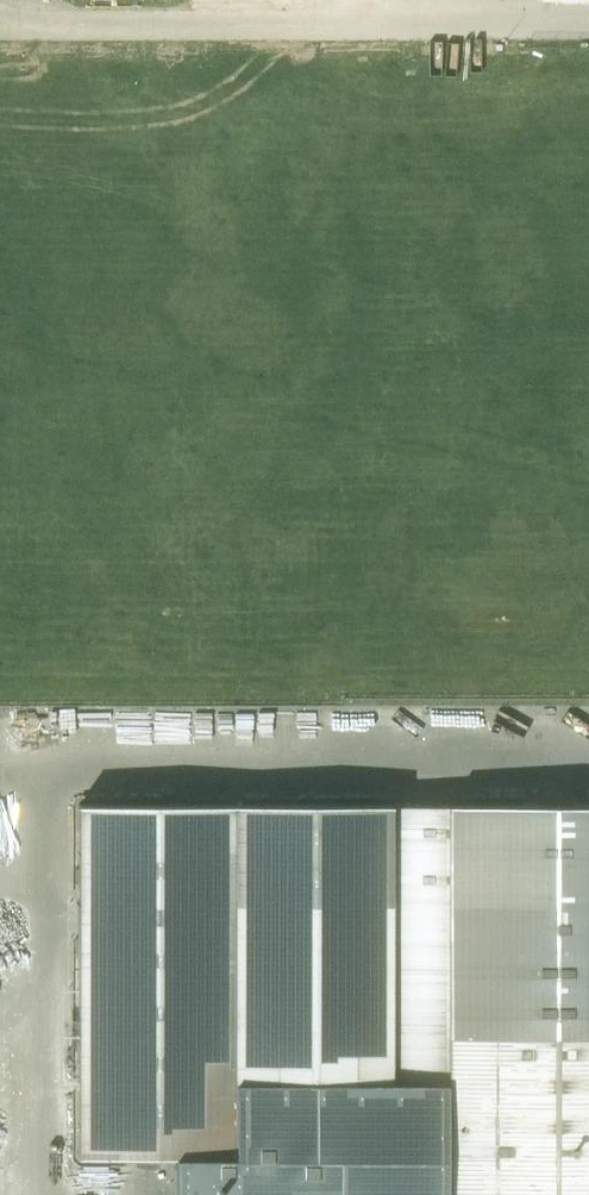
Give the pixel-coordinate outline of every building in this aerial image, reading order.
[(233,1155),(366,1155),(366,1194),(588,1194),(588,804),(390,803),(78,803),(77,1154),(233,1155)]
